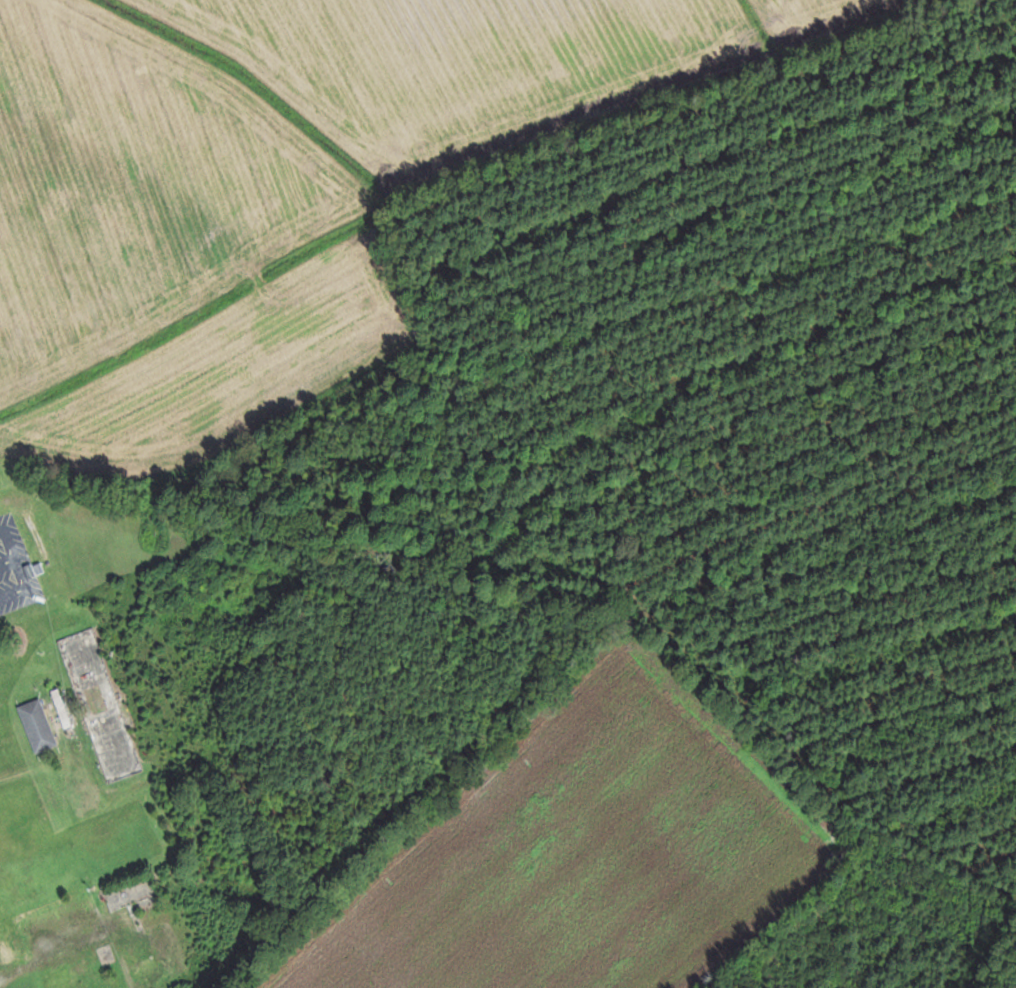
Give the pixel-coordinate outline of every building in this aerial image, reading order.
[(54,691),(67,728),(78,725),(65,687),(54,691)] [(61,745),(43,699),(21,707),(39,754),(61,745)] [(105,888),(112,912),(132,906),(134,914),(165,905),(156,874),(105,888)]
